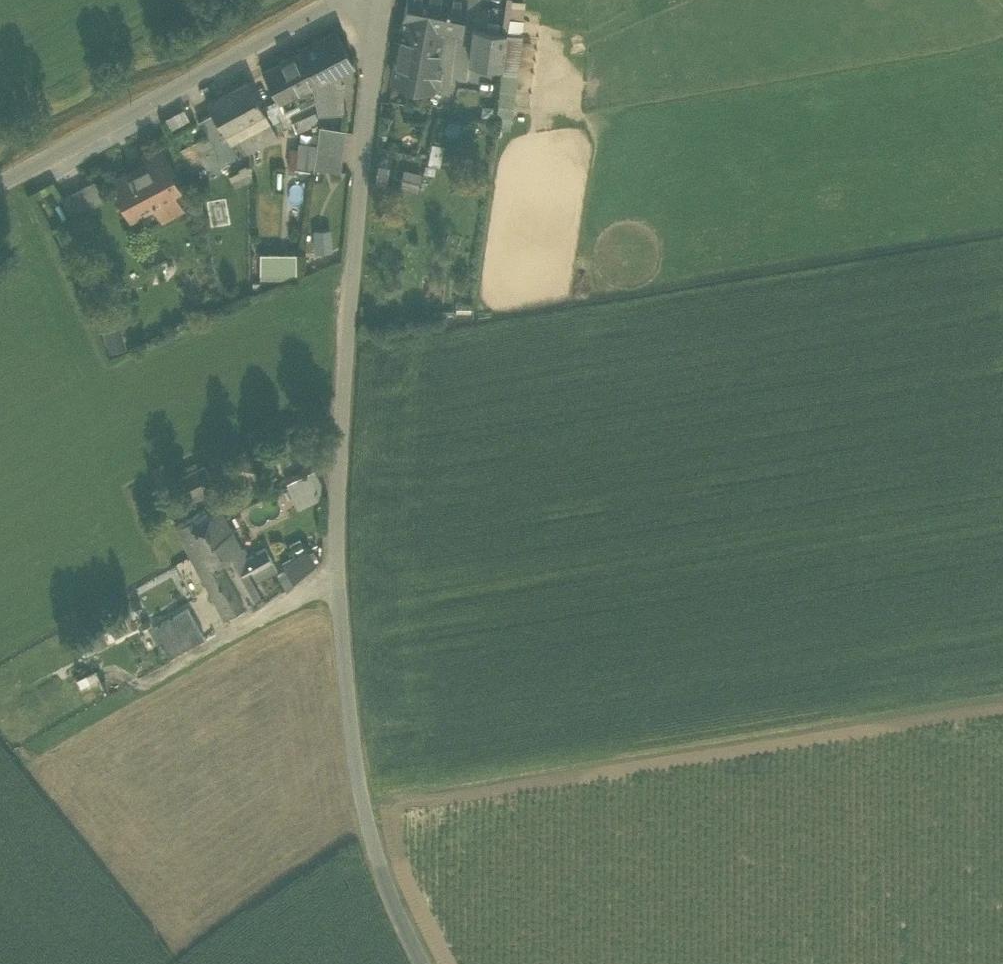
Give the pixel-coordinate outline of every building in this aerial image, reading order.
[(433,86),(444,25),(459,28),(465,0),(409,0),(395,79),(433,86)] [(471,66),(502,70),(507,34),(475,30),(471,66)] [(337,33),(300,52),(316,84),(337,73),(353,64),(337,33)] [(315,85),(316,84),(300,52),(262,72),(278,104),(296,95),(315,85)] [(316,84),(315,85),(316,102),(317,102),(324,123),(351,111),(337,73),(316,84)] [(240,140),(247,154),(250,152),(277,138),(263,113),(246,81),(206,103),(212,113),(224,135),(244,124),(250,132),(239,138),(240,140)] [(312,103),(316,102),(315,85),(296,95),(302,106),(311,101),(312,103)] [(289,115),(296,133),(306,130),(304,124),(318,118),(312,103),(311,101),(302,106),(288,112),(289,115)] [(188,118),(182,108),(165,118),(170,128),(188,118)] [(207,136),(210,142),(211,142),(224,135),(212,113),(198,121),(207,136)] [(244,124),(224,135),(230,145),(240,140),(239,138),(250,132),(244,124)] [(316,162),(340,165),(343,136),(320,133),(316,162)] [(195,142),(201,153),(213,146),(211,142),(210,142),(207,136),(195,142)] [(431,142),(428,160),(439,162),(442,143),(431,142)] [(152,207),(161,223),(183,212),(172,192),(180,189),(157,148),(141,157),(146,166),(128,176),(126,173),(114,180),(121,193),(116,195),(130,219),(152,207)] [(229,177),(234,188),(251,180),(250,167),(229,177)] [(418,189),(420,171),(402,168),(400,186),(418,189)] [(61,199),(72,219),(92,208),(90,203),(102,196),(94,181),(61,199)] [(330,227),(313,228),(314,251),(332,250),(330,227)] [(296,274),(296,255),(260,254),(260,274),(296,274)] [(121,321),(102,326),(108,351),(128,347),(121,321)] [(180,479),(190,498),(214,486),(204,466),(180,479)] [(312,470),(287,483),(299,507),(318,497),(319,483),(312,470)] [(214,486),(190,498),(192,502),(216,490),(214,486)] [(175,528),(190,556),(211,544),(232,532),(221,513),(209,519),(205,511),(194,517),(175,528)] [(232,532),(211,544),(222,562),(223,562),(248,604),(248,605),(260,598),(246,573),(250,570),(256,582),(277,570),(265,549),(247,560),(232,532)] [(219,564),(222,562),(211,544),(190,556),(224,621),(243,608),(219,564)] [(309,553),(300,558),(308,572),(316,566),(309,553)] [(292,585),(308,572),(300,558),(283,567),(285,573),(292,585)] [(293,586),(292,585),(285,573),(278,577),(286,591),(293,586)] [(247,604),(252,613),(264,605),(260,598),(248,605),(248,604),(247,604)] [(152,629),(169,659),(204,638),(188,609),(152,629)] [(75,639),(84,657),(93,652),(84,634),(75,639)]
